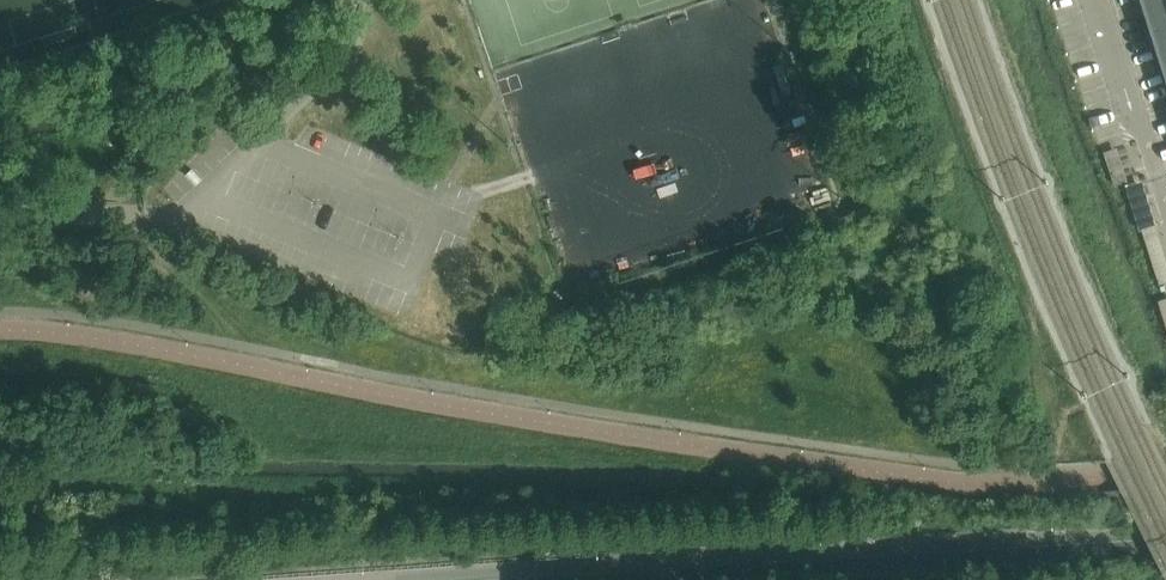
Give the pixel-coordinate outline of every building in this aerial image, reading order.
[(1165,76),(1165,0),(1142,0),(1165,76)]
